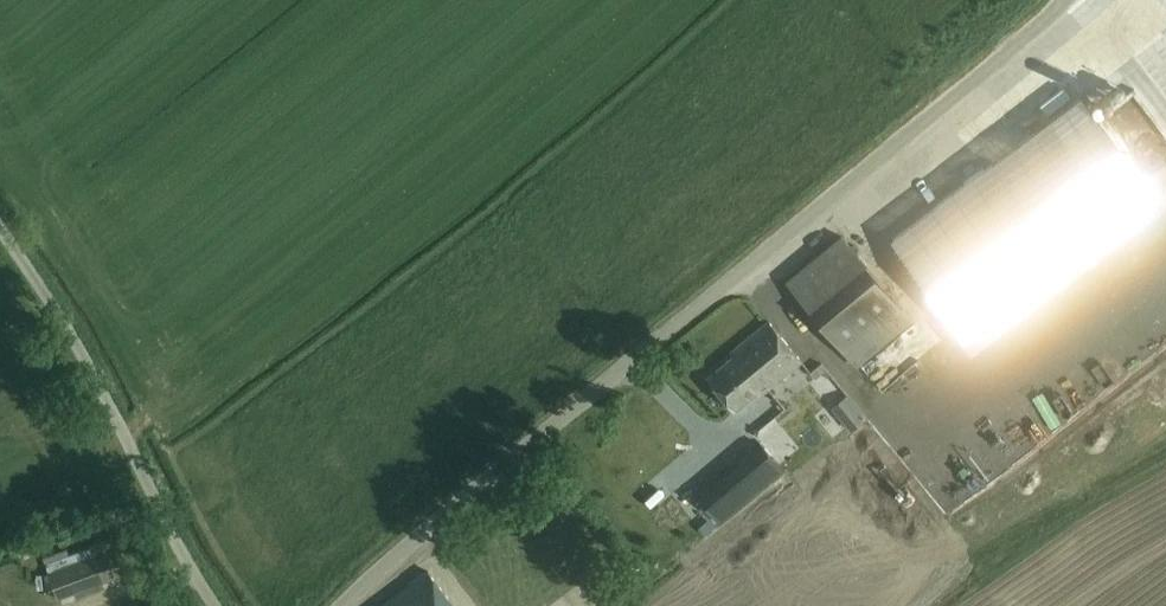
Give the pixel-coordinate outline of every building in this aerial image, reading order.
[(985,176),(992,189),(1013,178),(1006,165),(985,176)] [(804,296),(858,247),(833,220),(779,270),(804,296)] [(980,274),(994,293),(1058,244),(1043,224),(1011,249),(1011,250),(980,274)] [(812,307),(849,353),(908,306),(872,260),(812,307)] [(924,299),(944,327),(977,304),(957,276),(924,299)] [(801,362),(767,322),(730,353),(732,357),(707,378),(735,411),(756,393),(760,396),(801,362)] [(852,428),(866,416),(848,394),(834,406),(852,428)] [(778,398),(751,420),(779,456),(807,434),(778,398)] [(165,455),(187,445),(182,434),(160,444),(165,455)] [(783,469),(762,443),(699,496),(720,521),(783,469)] [(549,469),(542,474),(547,480),(554,474),(549,469)] [(106,553),(51,573),(59,596),(114,576),(106,553)] [(427,570),(380,605),(455,605),(427,570)]
